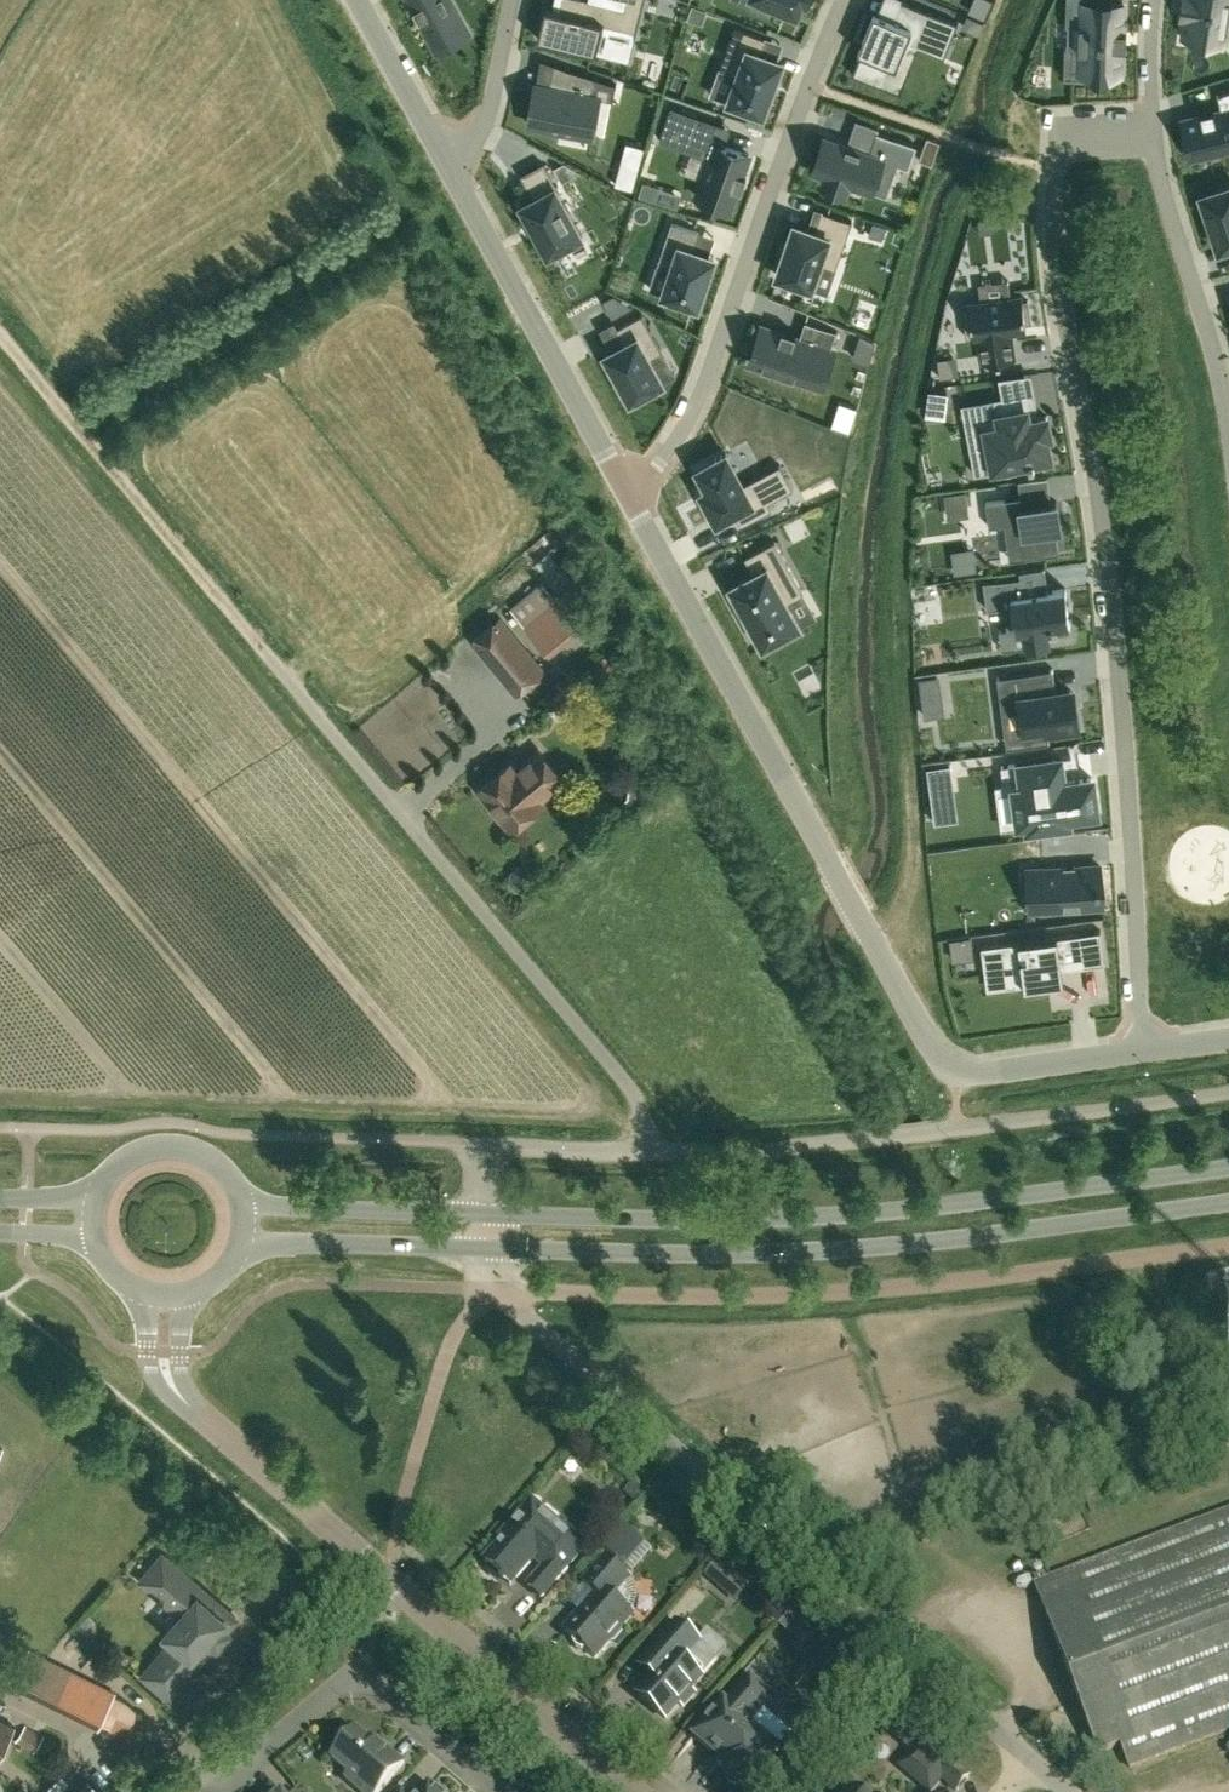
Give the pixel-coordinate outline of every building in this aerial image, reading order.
[(414,8),(413,8),(420,19),(432,41),(464,23),(451,0),(410,0),(414,8)] [(537,38),(596,53),(603,23),(610,25),(609,28),(635,35),(644,0),(624,0),(623,5),(602,0),(562,0),(559,9),(552,7),(545,6),(537,38)] [(746,3),(769,12),(772,4),(797,14),(803,0),(807,2),(808,0),(748,0),(746,3)] [(852,74),(880,86),(891,60),(901,64),(909,43),(944,57),(958,23),(901,0),(893,19),(874,11),(859,50),(861,51),(852,74)] [(1126,3),(1114,2),(1114,4),(1106,4),(1106,0),(1084,0),(1084,3),(1082,3),(1081,24),(1080,24),(1080,26),(1082,26),(1081,47),(1079,47),(1079,50),(1074,50),(1073,78),(1093,79),(1095,80),(1096,71),(1112,72),(1112,74),(1123,74),(1124,59),(1122,59),(1122,47),(1126,47),(1127,30),(1123,30),(1123,18),(1125,18),(1126,3)] [(1184,36),(1189,37),(1188,41),(1210,45),(1210,40),(1225,42),(1227,26),(1228,27),(1228,0),(1184,0),(1181,17),(1187,18),(1184,36)] [(708,11),(692,5),(687,19),(703,25),(708,11)] [(969,15),(964,26),(979,33),(983,21),(969,15)] [(735,26),(720,67),(738,74),(729,100),(763,113),(770,94),(771,94),(776,80),(775,79),(782,60),(760,52),(766,37),(735,26)] [(593,77),(554,63),(550,85),(538,83),(530,125),(589,136),(597,94),(590,93),(593,77)] [(1182,120),(1191,157),(1228,148),(1228,91),(1219,94),(1218,91),(1216,91),(1217,95),(1221,111),(1214,113),(1213,109),(1211,109),(1212,113),(1204,115),(1203,111),(1201,112),(1202,116),(1182,120)] [(672,108),(665,125),(693,135),(691,143),(713,150),(708,163),(707,162),(699,185),(700,185),(696,197),(706,200),(730,209),(737,188),(743,173),(749,154),(723,145),(717,143),(723,126),(672,108)] [(815,165),(813,171),(826,175),(823,184),(846,193),(849,183),(871,191),(877,174),(882,176),(888,161),(898,165),(909,168),(917,145),(878,131),(876,131),(869,152),(847,145),(825,137),(815,165)] [(926,136),(918,159),(932,164),(940,141),(926,136)] [(534,197),(521,204),(548,253),(561,246),(563,251),(582,241),(579,236),(582,235),(543,163),(522,175),(534,197)] [(580,172),(565,163),(556,167),(563,181),(580,172)] [(632,190),(637,170),(620,165),(614,185),(632,190)] [(657,201),(661,187),(644,182),(639,196),(657,201)] [(1200,194),(1219,249),(1228,246),(1228,184),(1200,194)] [(783,258),(777,275),(811,286),(820,262),(836,267),(852,220),(822,210),(815,231),(795,224),(789,240),(788,240),(782,258),(783,258)] [(714,256),(693,250),(699,232),(672,222),(658,264),(671,269),(663,294),(698,305),(704,285),(705,286),(710,271),(709,270),(714,256)] [(887,227),(874,222),(870,235),(883,239),(887,227)] [(603,301),(612,318),(623,312),(614,294),(603,301)] [(982,300),(962,303),(966,337),(980,335),(983,362),(1015,358),(1012,339),(1011,331),(1026,329),(1026,323),(1031,322),(1028,300),(1023,301),(1022,295),(1001,298),(982,300)] [(625,343),(606,354),(613,367),(612,367),(619,381),(620,380),(628,394),(660,377),(649,357),(662,350),(642,313),(616,327),(625,343)] [(750,362),(806,381),(818,345),(831,349),(837,331),(805,320),(799,338),(762,326),(750,362)] [(859,337),(854,357),(869,361),(874,343),(859,337)] [(954,357),(938,358),(940,377),(956,376),(954,357)] [(928,390),(925,414),(944,416),(947,392),(928,390)] [(1003,396),(961,404),(965,424),(984,421),(993,468),(1029,461),(1030,464),(1035,463),(1034,460),(1051,457),(1047,435),(1050,435),(1047,416),(1029,419),(1027,408),(1006,412),(1003,396)] [(706,504),(707,503),(717,521),(735,511),(742,524),(772,508),(768,501),(793,488),(780,464),(744,484),(726,452),(722,454),(715,458),(716,458),(697,468),(708,488),(699,492),(706,504)] [(965,493),(946,495),(948,510),(967,507),(965,493)] [(986,502),(989,527),(1013,524),(1016,543),(1022,542),(1024,557),(1044,555),(1043,550),(1059,548),(1056,529),(1061,528),(1057,501),(1039,503),(1038,495),(986,502)] [(754,573),(731,586),(743,608),(742,608),(750,623),(751,623),(763,645),(799,625),(786,601),(803,592),(774,540),(745,556),(754,573)] [(1021,576),(983,581),(987,610),(1004,607),(1008,631),(1023,629),(1026,647),(1051,644),(1048,626),(1070,623),(1066,588),(1024,594),(1021,576)] [(511,609),(527,627),(545,649),(576,624),(542,583),(511,609)] [(500,618),(473,640),(516,693),(543,670),(500,618)] [(1053,668),(997,675),(1002,709),(1021,706),(1024,729),(1046,726),(1047,733),(1080,729),(1076,703),(1072,704),(1070,688),(1052,691),(1050,671),(1053,670),(1053,668)] [(937,676),(920,678),(922,693),(939,691),(937,676)] [(513,761),(478,790),(511,830),(543,803),(540,800),(564,780),(539,750),(518,767),(513,761)] [(1024,786),(1015,787),(1020,820),(1028,819),(1029,826),(1069,820),(1068,814),(1097,810),(1092,777),(1063,780),(1060,757),(1021,762),(1024,786)] [(950,764),(926,767),(933,823),(957,820),(950,764)] [(623,815),(647,795),(627,772),(619,778),(628,790),(628,797),(616,807),(623,815)] [(1100,865),(1042,869),(1045,909),(1103,906),(1100,865)] [(1079,933),(1058,936),(1019,941),(981,946),(982,949),(985,948),(986,960),(988,977),(989,977),(990,988),(1020,984),(1020,985),(1025,984),(1025,987),(1046,984),(1048,983),(1064,981),(1062,969),(1083,966),(1079,936),(1079,933)] [(953,957),(964,956),(961,934),(951,935),(953,957)] [(633,1482),(624,1492),(636,1503),(645,1492),(633,1482)] [(528,1586),(542,1597),(586,1546),(532,1500),(500,1537),(504,1541),(486,1563),(511,1584),(534,1558),(545,1567),(528,1586)] [(1035,1584),(1098,1753),(1121,1744),(1130,1767),(1228,1729),(1228,1511),(1035,1584)] [(615,1557),(617,1558),(638,1535),(626,1524),(614,1538),(605,1548),(615,1557)] [(634,1586),(627,1580),(629,1578),(605,1558),(584,1583),(597,1594),(565,1631),(574,1639),(573,1643),(577,1648),(582,1651),(586,1649),(595,1657),(609,1641),(614,1642),(622,1632),(621,1628),(632,1615),(630,1613),(633,1608),(637,1597),(634,1586)] [(167,1561),(163,1564),(159,1567),(155,1571),(152,1575),(150,1579),(147,1583),(145,1584),(160,1597),(157,1600),(161,1603),(163,1600),(181,1615),(164,1634),(172,1641),(154,1662),(180,1684),(213,1646),(214,1647),(227,1633),(225,1632),(237,1619),(168,1559),(166,1560),(167,1561)] [(750,1585),(721,1560),(708,1575),(724,1589),(731,1582),(743,1593),(750,1585)] [(779,1624),(790,1634),(801,1622),(790,1613),(779,1624)] [(640,1665),(653,1677),(638,1694),(666,1718),(679,1703),(683,1707),(695,1693),(691,1690),(718,1658),(677,1622),(640,1665)] [(15,1680),(31,1687),(28,1693),(98,1728),(114,1696),(29,1653),(15,1680)] [(724,1700),(693,1736),(690,1740),(723,1768),(723,1773),(726,1778),(729,1781),(734,1783),(740,1782),(745,1787),(761,1769),(767,1768),(771,1766),(774,1762),(776,1758),(775,1752),(779,1748),(750,1722),(773,1696),(750,1676),(727,1703),(724,1700)] [(15,1727),(0,1720),(0,1757),(15,1727)] [(969,1776),(914,1728),(901,1743),(912,1752),(900,1765),(930,1791),(942,1778),(956,1791),(969,1776)] [(42,1739),(25,1729),(17,1743),(33,1753),(42,1739)] [(404,1763),(378,1740),(374,1744),(356,1729),(354,1732),(350,1730),(346,1730),(341,1736),(341,1741),(344,1744),(331,1758),(349,1774),(345,1778),(361,1791),(379,1791),(404,1763)]
